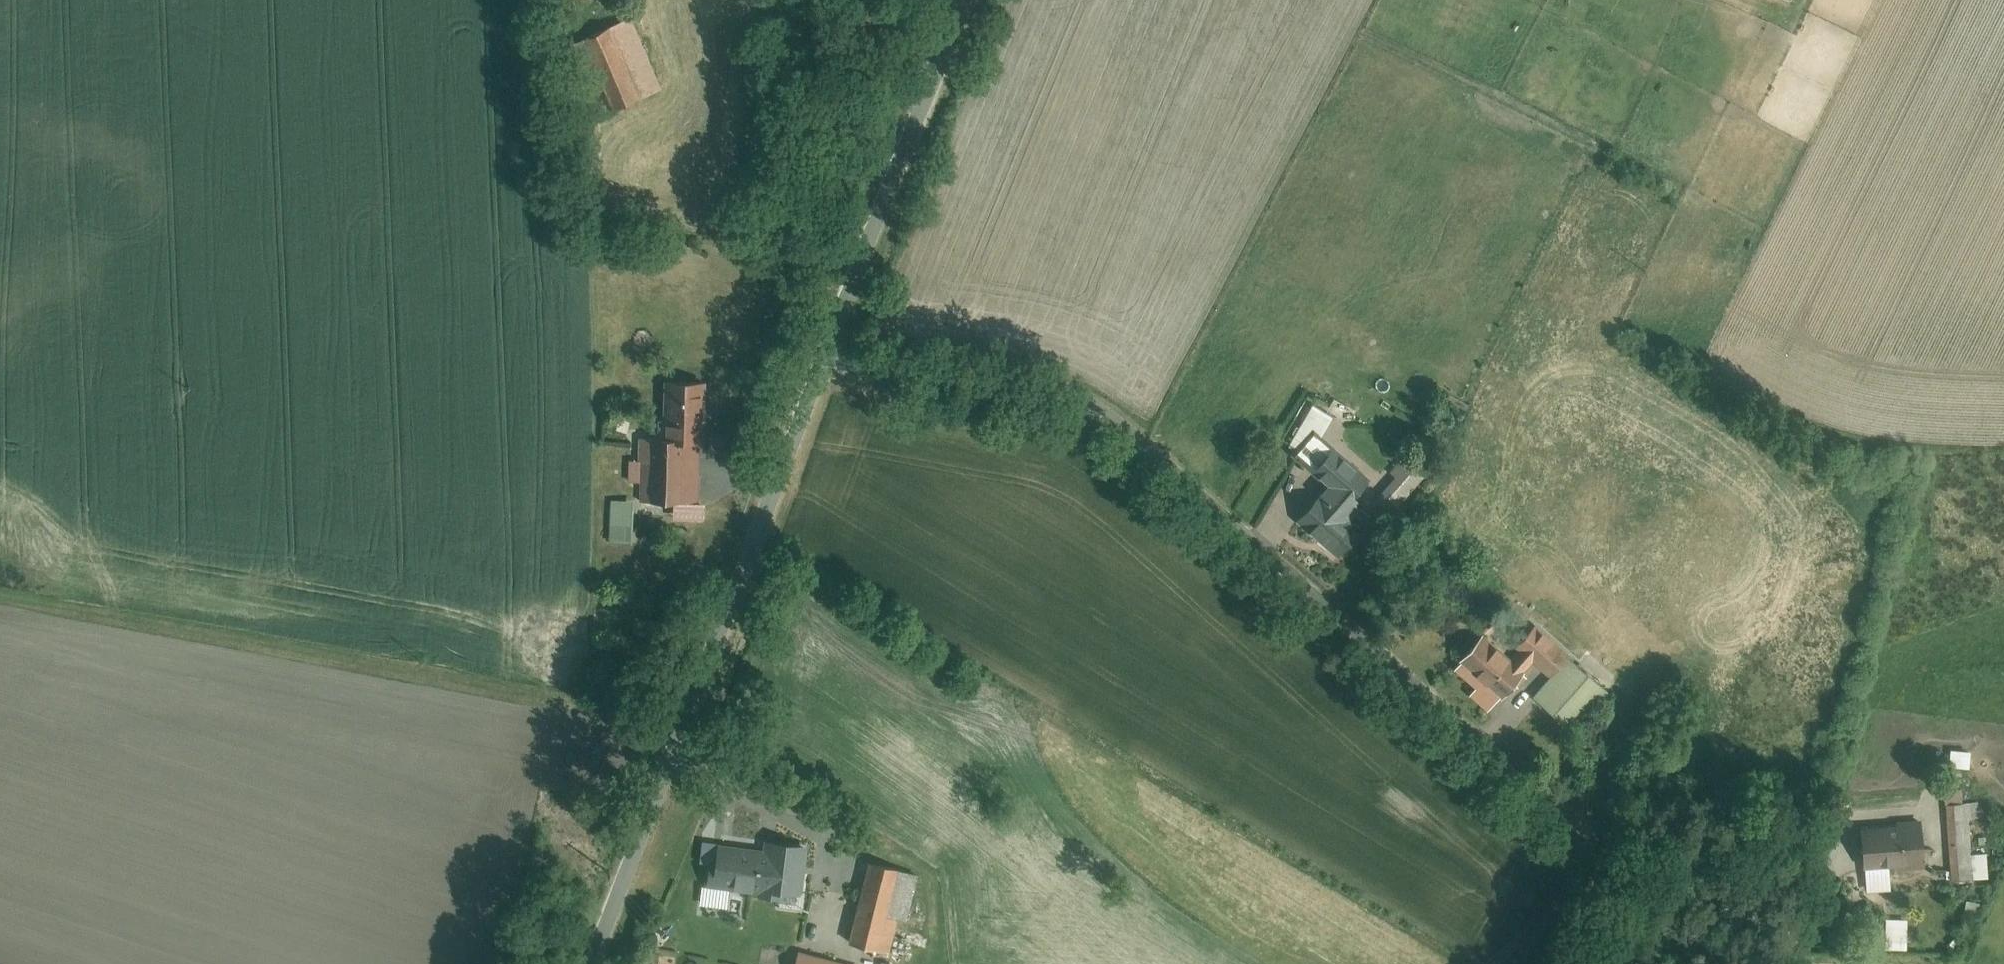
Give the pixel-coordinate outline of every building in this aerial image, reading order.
[(638,21),(579,43),(606,116),(666,94),(638,21)] [(645,506),(704,505),(702,380),(665,381),(666,442),(644,442),(645,506)] [(1385,468),(1334,425),(1336,421),(1293,394),(1266,435),(1297,455),(1294,458),(1330,489),(1300,525),(1340,558),(1378,514),(1359,498),(1385,468)] [(611,508),(611,546),(634,546),(634,508),(611,508)] [(1555,681),(1537,702),(1579,738),(1614,696),(1574,663),(1583,653),(1543,619),(1517,649),(1525,656),(1518,664),(1485,636),(1461,665),(1503,701),(1529,671),(1527,670),(1533,663),(1555,681)] [(1961,782),(1946,784),(1948,810),(1963,809),(1961,782)] [(1990,880),(1989,858),(1974,859),(1970,808),(1963,809),(1948,810),(1954,883),(1990,880)] [(1864,833),(1865,870),(1926,868),(1925,831),(1864,833)] [(773,842),(772,849),(711,841),(706,881),(804,894),(810,847),(773,842)] [(837,927),(855,932),(852,943),(894,954),(915,878),(872,866),(861,909),(843,904),(837,927)] [(799,963),(835,963),(802,954),(799,963)]
